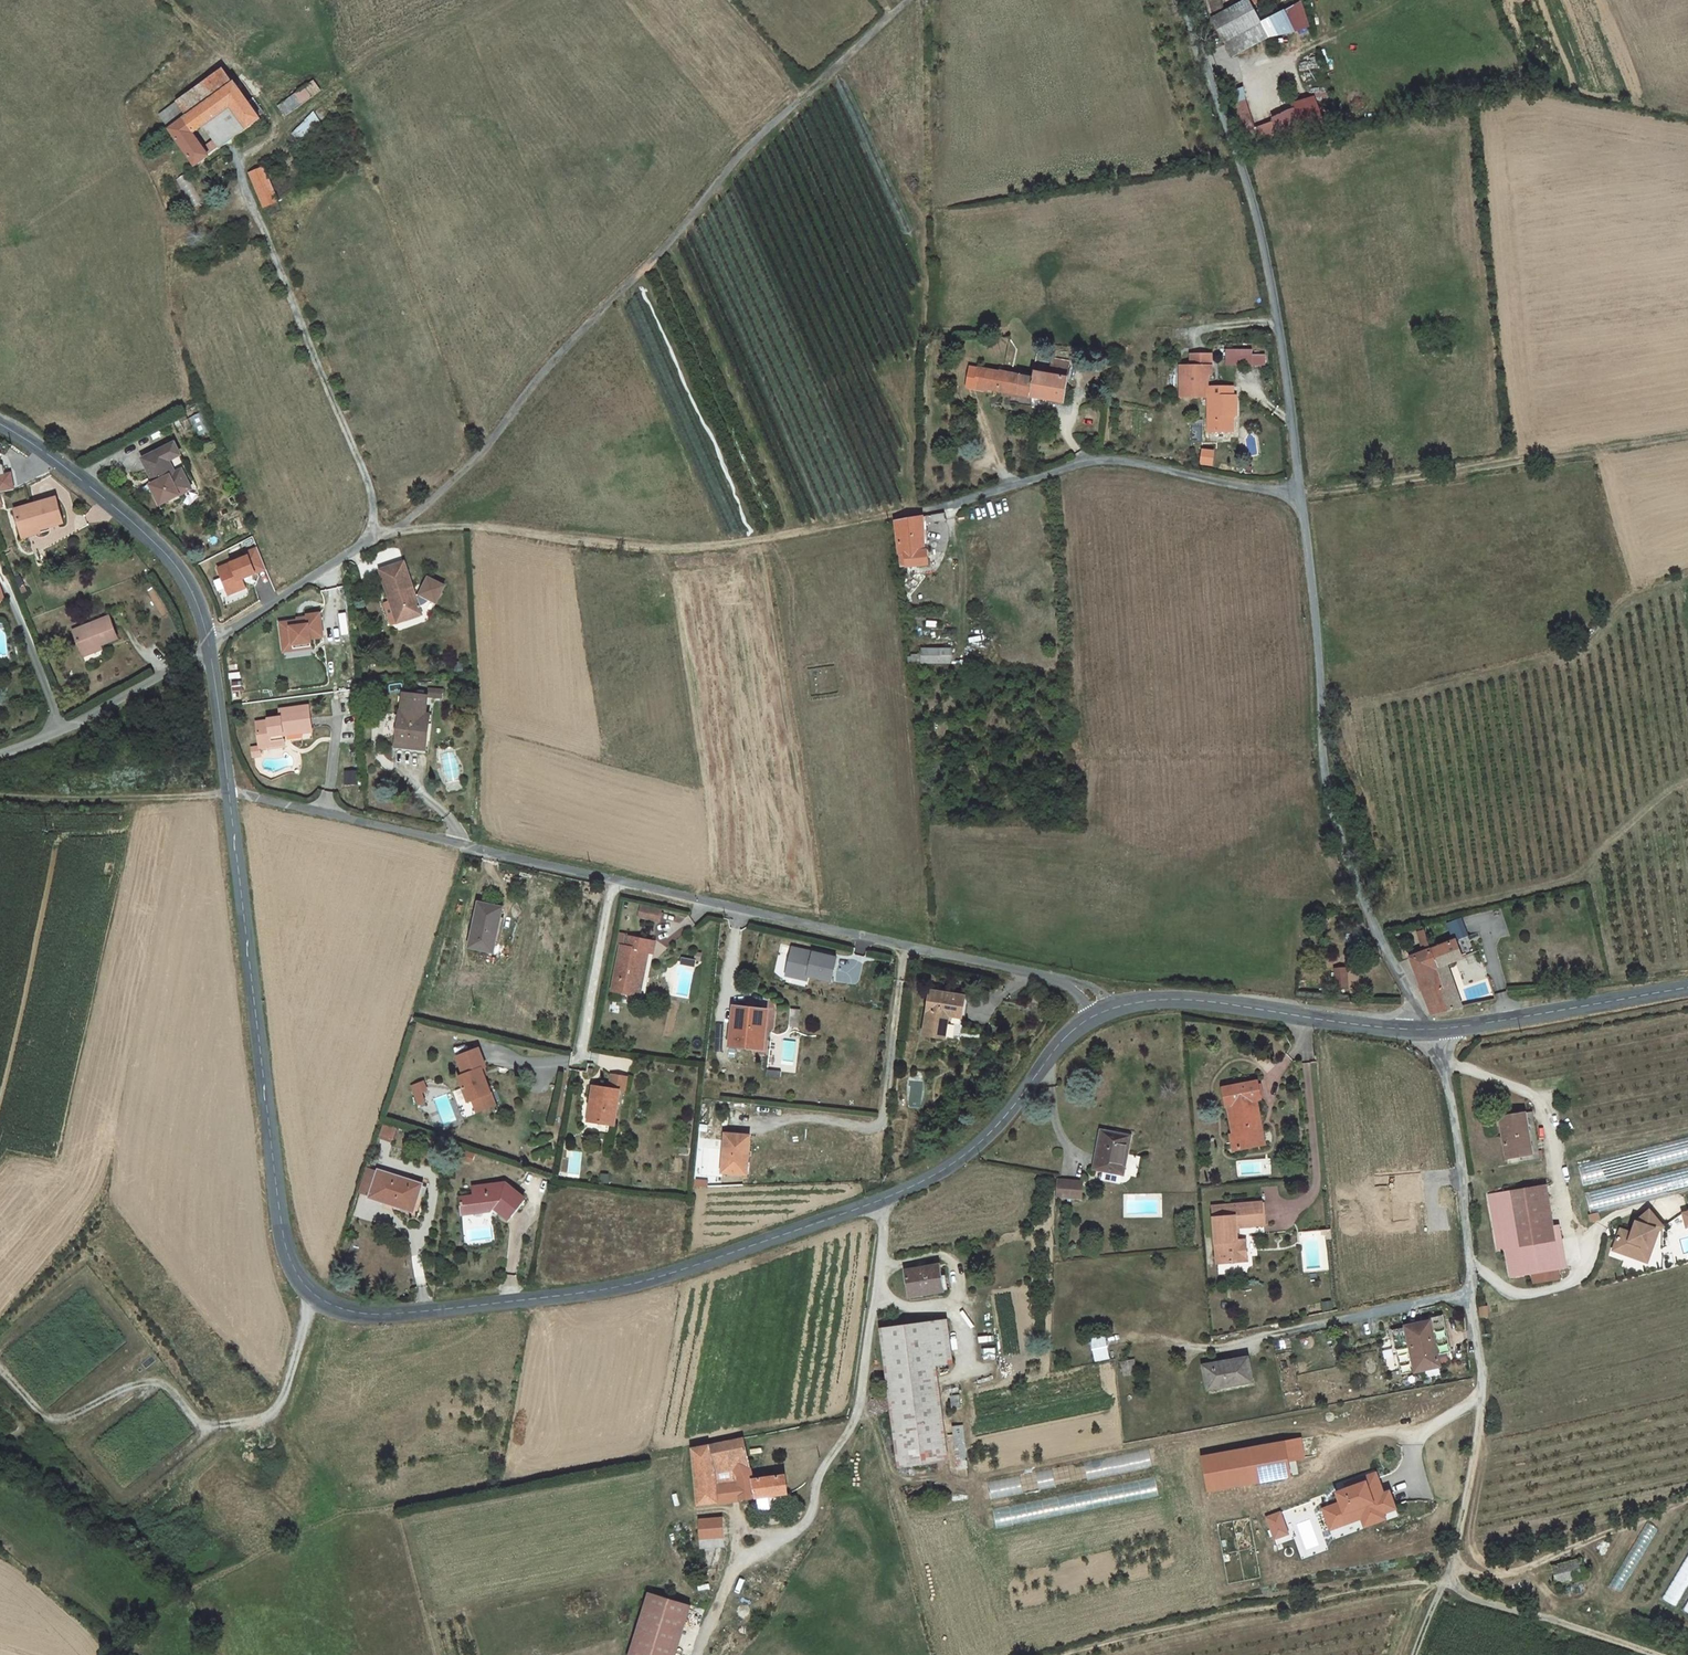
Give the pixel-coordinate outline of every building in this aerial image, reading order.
[(1213,18),(1226,11),(1225,0),(1209,0),(1213,18)] [(1226,11),(1213,18),(1232,55),(1267,36),(1260,23),(1262,23),(1253,5),(1250,1),(1250,0),(1248,0),(1226,11)] [(240,79),(230,64),(204,82),(214,97),(240,79)] [(243,77),(240,79),(214,97),(209,101),(219,115),(240,100),(255,123),(268,114),(243,77)] [(184,96),(195,111),(200,107),(209,101),(214,97),(204,82),(184,96)] [(284,115),(322,94),(315,82),(277,104),(284,115)] [(219,115),(215,118),(230,140),(255,123),(240,100),(219,115)] [(215,118),(219,115),(209,101),(200,107),(210,121),(215,118)] [(203,126),(210,121),(200,107),(195,111),(178,123),(186,135),(203,160),(229,142),(224,135),(214,142),(203,126)] [(1296,111),(1251,124),(1258,145),(1302,132),(1296,111)] [(313,112),(292,133),(302,143),(323,122),(313,112)] [(272,163),(258,169),(272,203),(286,197),(272,163)] [(1261,353),(1231,354),(1231,362),(1261,361),(1261,353)] [(1178,398),(1206,397),(1206,386),(1208,386),(1207,377),(1212,377),(1211,354),(1208,354),(1189,354),(1190,365),(1177,365),(1178,398)] [(1061,361),(1059,370),(1076,373),(1078,364),(1061,361)] [(989,375),(989,381),(1038,391),(1041,372),(1007,365),(1007,368),(984,364),(982,374),(989,375)] [(1077,374),(1076,373),(1059,370),(1042,366),(1041,372),(1038,391),(1073,397),(1077,374)] [(1210,432),(1230,432),(1229,416),(1235,416),(1240,415),(1239,395),(1234,395),(1234,385),(1208,386),(1206,386),(1206,397),(1209,397),(1210,432)] [(156,471),(159,478),(155,480),(161,494),(198,477),(181,440),(149,456),(156,471)] [(1214,447),(1201,447),(1199,464),(1213,465),(1214,447)] [(0,477),(0,493),(15,490),(13,475),(0,477)] [(29,528),(45,524),(47,529),(72,522),(65,497),(24,508),(29,528)] [(954,517),(953,511),(917,514),(914,515),(904,516),(909,560),(915,559),(915,563),(934,560),(937,560),(936,544),(933,544),(930,518),(954,517)] [(48,532),(47,529),(45,524),(29,528),(31,537),(48,532)] [(247,590),(244,581),(267,572),(259,550),(216,567),(228,597),(247,590)] [(387,561),(401,605),(407,604),(409,612),(430,606),(427,597),(429,597),(432,595),(436,593),(438,590),(443,593),(453,576),(437,568),(428,583),(424,585),(413,553),(387,561)] [(8,581),(0,583),(0,589),(3,598),(12,595),(8,581)] [(409,612),(407,604),(401,605),(404,614),(409,612)] [(116,612),(80,625),(88,647),(124,634),(116,612)] [(322,615),(278,618),(281,651),(313,648),(313,640),(324,639),(322,615)] [(917,655),(930,655),(930,653),(959,653),(959,640),(930,639),(929,645),(920,645),(920,647),(916,647),(917,655)] [(410,702),(406,738),(434,742),(438,705),(434,705),(436,687),(413,684),(411,702),(410,702)] [(293,727),(292,724),(320,720),(317,697),(288,702),(289,710),(277,711),(277,712),(265,714),(268,734),(280,732),(280,729),(293,727)] [(269,739),(293,736),(293,727),(280,729),(280,732),(268,734),(269,739)] [(504,947),(514,902),(490,896),(480,941),(504,947)] [(671,906),(651,901),(649,912),(669,916),(671,906)] [(621,985),(646,990),(655,946),(659,947),(664,948),(666,937),(638,931),(636,942),(630,941),(621,985)] [(1431,949),(1438,967),(1446,964),(1475,953),(1468,935),(1431,949)] [(659,947),(655,946),(646,990),(650,991),(659,947)] [(785,975),(832,985),(838,957),(791,946),(785,975)] [(1438,967),(1431,949),(1410,957),(1432,1014),(1447,1010),(1440,992),(1444,990),(1441,983),(1437,969),(1438,969),(1438,967)] [(1441,983),(1444,990),(1454,986),(1446,964),(1438,967),(1438,969),(1437,969),(1441,983)] [(1348,989),(1348,968),(1335,968),(1335,989),(1348,989)] [(1454,986),(1444,990),(1440,992),(1447,1010),(1462,1007),(1454,986)] [(970,1020),(975,998),(938,990),(930,1035),(952,1039),(956,1018),(970,1020)] [(767,1010),(734,1006),(730,1045),(758,1048),(760,1023),(766,1023),(767,1010)] [(800,1011),(791,1010),(789,1027),(798,1028),(800,1011)] [(471,1069),(465,1071),(474,1096),(498,1087),(489,1063),(493,1061),(486,1042),(464,1050),(471,1069)] [(1255,1106),(1262,1105),(1258,1080),(1263,1080),(1261,1061),(1224,1067),(1226,1085),(1230,1085),(1233,1112),(1236,1112),(1238,1128),(1257,1126),(1255,1106)] [(613,1068),(610,1081),(627,1084),(629,1085),(632,1071),(613,1068)] [(429,1080),(421,1083),(428,1101),(433,1099),(430,1092),(433,1091),(429,1080)] [(610,1081),(601,1080),(595,1113),(621,1118),(627,1084),(610,1081)] [(1265,1125),(1262,1105),(1255,1106),(1257,1126),(1265,1125)] [(1532,1111),(1500,1117),(1508,1166),(1541,1160),(1532,1111)] [(1238,1128),(1236,1112),(1233,1112),(1227,1113),(1230,1130),(1238,1128)] [(392,1142),(397,1127),(383,1123),(378,1138),(392,1142)] [(754,1168),(757,1130),(731,1127),(728,1165),(754,1168)] [(1111,1143),(1111,1134),(1103,1133),(1098,1172),(1107,1173),(1106,1182),(1124,1184),(1125,1175),(1128,1176),(1132,1136),(1122,1135),(1122,1143),(1111,1143)] [(1122,1133),(1111,1133),(1111,1134),(1111,1143),(1122,1143),(1122,1135),(1122,1133)] [(1582,1183),(1687,1163),(1687,1137),(1659,1142),(1661,1151),(1579,1167),(1582,1183)] [(376,1190),(385,1164),(372,1159),(362,1186),(376,1190)] [(400,1198),(418,1204),(426,1179),(385,1164),(376,1190),(400,1198)] [(1687,1189),(1687,1167),(1584,1190),(1589,1211),(1687,1189)] [(1059,1192),(1083,1194),(1084,1178),(1060,1175),(1059,1184),(1059,1192)] [(509,1185),(507,1184),(507,1178),(479,1181),(479,1192),(466,1193),(467,1207),(488,1205),(490,1202),(497,1202),(499,1200),(504,1205),(513,1213),(529,1193),(512,1179),(509,1185)] [(1546,1185),(1539,1186),(1549,1242),(1556,1241),(1546,1185)] [(1539,1186),(1489,1195),(1498,1250),(1506,1249),(1511,1277),(1533,1273),(1534,1283),(1560,1279),(1558,1269),(1560,1268),(1556,1241),(1549,1242),(1539,1186)] [(1268,1203),(1240,1206),(1241,1216),(1219,1218),(1223,1264),(1252,1262),(1250,1243),(1243,1243),(1242,1228),(1270,1225),(1268,1203)] [(1218,1208),(1219,1218),(1241,1216),(1240,1206),(1218,1208)] [(1618,1236),(1613,1250),(1639,1258),(1644,1245),(1649,1247),(1656,1228),(1659,1231),(1664,1226),(1650,1210),(1636,1221),(1632,1233),(1630,1240),(1618,1236)] [(1336,1237),(1335,1228),(1327,1229),(1328,1233),(1331,1232),(1332,1237),(1336,1237)] [(1644,1245),(1639,1258),(1648,1261),(1659,1231),(1656,1228),(1649,1247),(1644,1245)] [(1621,1229),(1618,1236),(1630,1240),(1632,1233),(1621,1229)] [(911,1269),(915,1295),(945,1289),(941,1263),(911,1269)] [(335,1290),(338,1283),(330,1277),(328,1284),(335,1290)] [(888,1327),(906,1465),(956,1459),(943,1363),(960,1360),(953,1319),(888,1327)] [(1434,1321),(1394,1326),(1401,1370),(1440,1365),(1434,1321)] [(1095,1362),(1110,1359),(1106,1335),(1090,1338),(1095,1362)] [(1200,1368),(1204,1387),(1223,1384),(1223,1388),(1249,1383),(1244,1359),(1200,1368)] [(967,1466),(977,1465),(971,1423),(961,1425),(967,1466)] [(696,1442),(702,1501),(762,1492),(764,1507),(795,1502),(793,1488),(791,1472),(759,1476),(749,1434),(696,1442)] [(1301,1439),(1284,1441),(1288,1460),(1304,1457),(1301,1439)] [(1284,1441),(1202,1456),(1208,1490),(1290,1475),(1288,1460),(1284,1441)] [(1347,1488),(1337,1491),(1340,1502),(1330,1505),(1338,1526),(1381,1509),(1383,1512),(1396,1508),(1389,1490),(1383,1492),(1376,1472),(1364,1476),(1365,1481),(1347,1488)] [(1345,1483),(1347,1488),(1365,1481),(1364,1476),(1345,1483)] [(1016,1493),(1015,1478),(989,1480),(990,1495),(1016,1493)] [(1338,1526),(1330,1505),(1323,1508),(1334,1537),(1385,1517),(1383,1512),(1381,1509),(1338,1526)] [(704,1516),(706,1531),(707,1542),(728,1541),(726,1514),(704,1516)] [(1687,1588),(1687,1554),(1664,1598),(1678,1606),(1687,1588)] [(1581,1559),(1552,1566),(1557,1584),(1585,1577),(1581,1559)] [(653,1588),(632,1654),(633,1654),(678,1654),(696,1601),(653,1588)]
